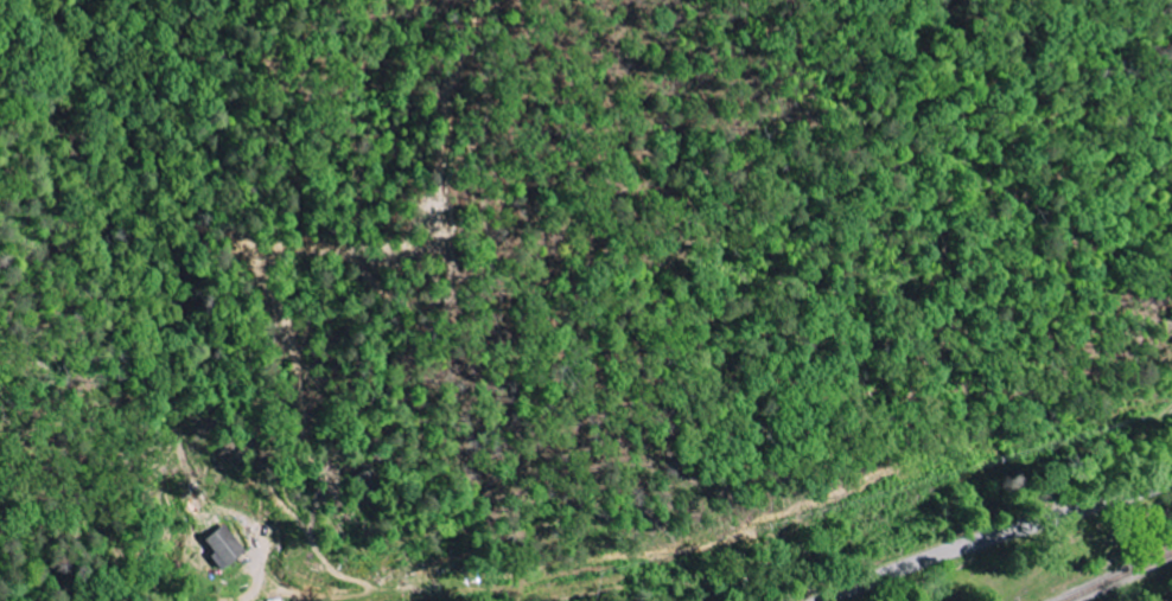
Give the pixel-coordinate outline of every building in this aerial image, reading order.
[(212,553),(207,557),(219,571),(244,550),(221,523),(201,540),(212,553)]
